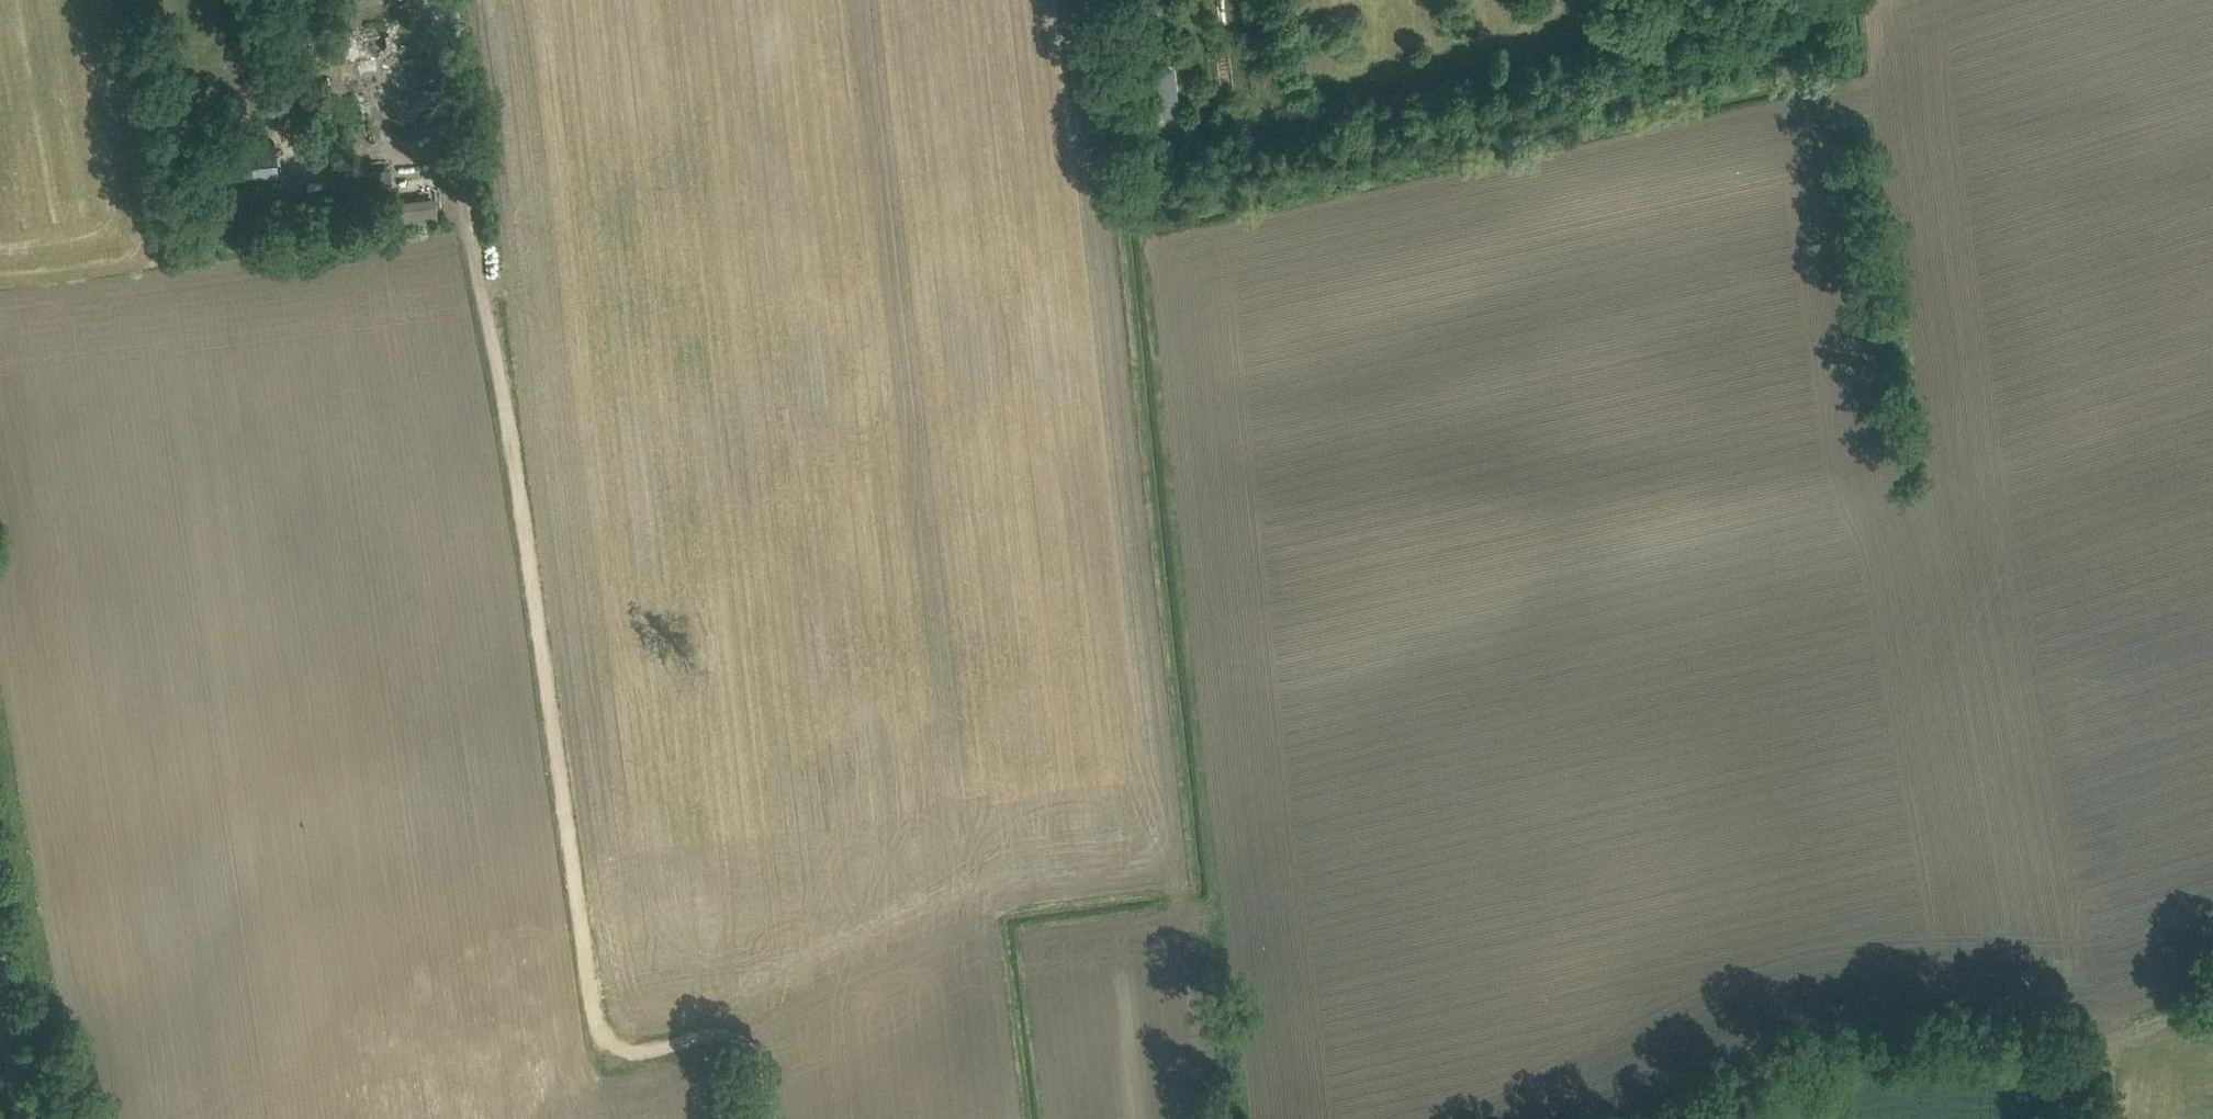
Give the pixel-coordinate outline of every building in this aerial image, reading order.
[(338,53),(339,78),(413,74),(411,34),(368,36),(369,51),(338,53)]
